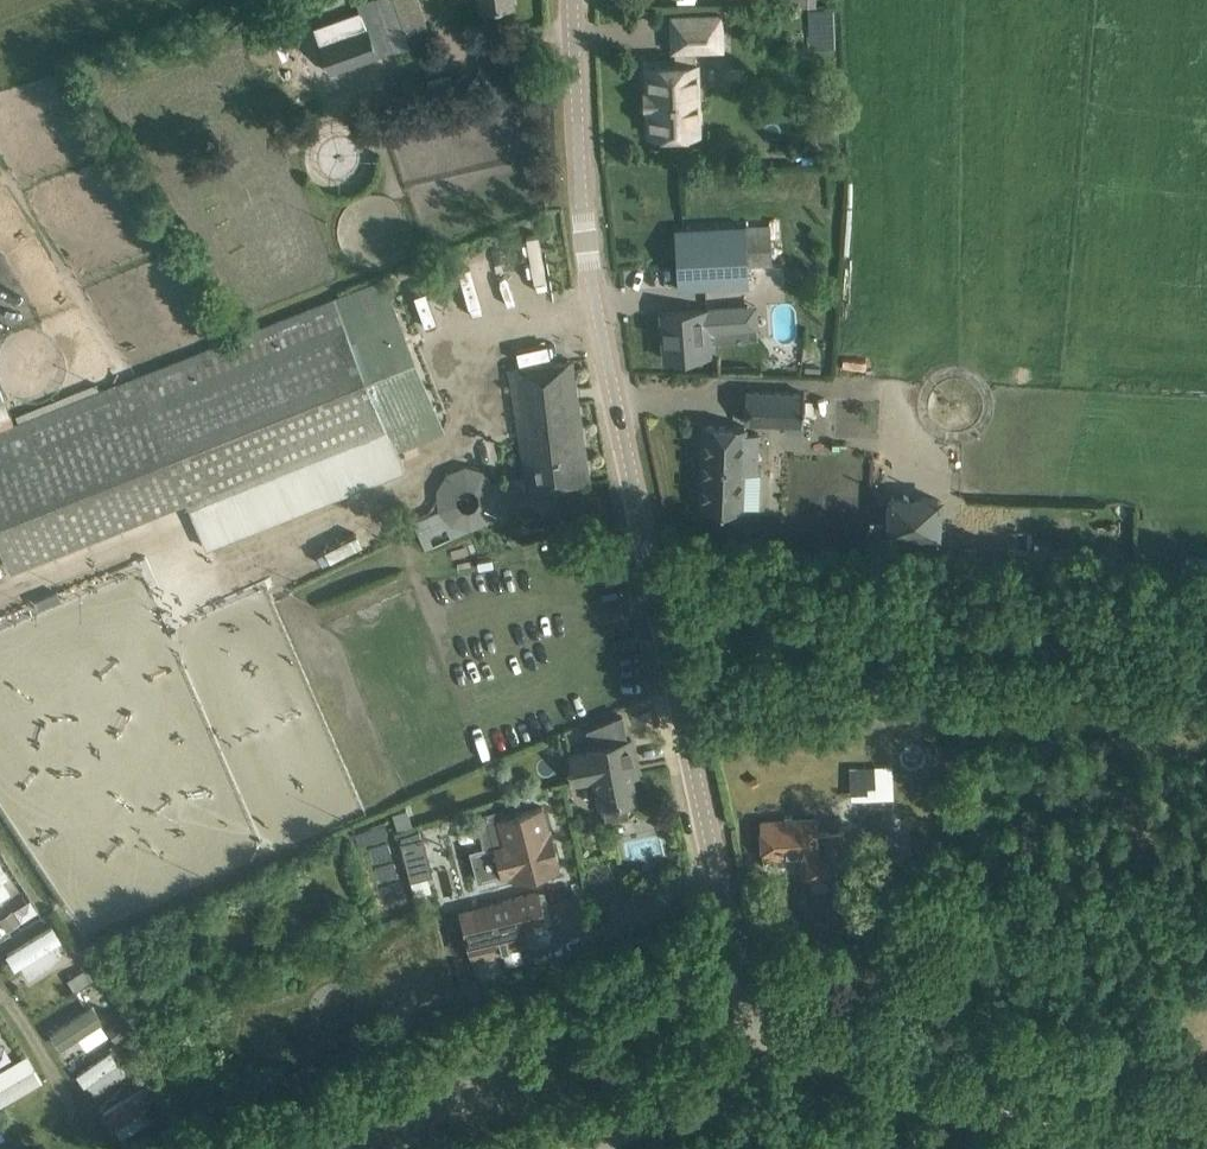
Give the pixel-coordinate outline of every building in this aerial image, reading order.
[(391,49),(431,35),(418,0),(373,0),(391,49)] [(645,108),(647,107),(649,107),(649,133),(699,132),(697,62),(695,63),(694,47),(721,46),(720,14),(672,15),(673,48),(678,48),(678,63),(647,64),(648,90),(645,90),(645,108)] [(365,24),(319,40),(330,71),(376,55),(365,24)] [(677,287),(701,285),(749,283),(748,264),(772,263),(769,222),(745,224),(674,228),(677,287)] [(184,495),(203,543),(404,464),(397,448),(430,435),(397,349),(405,346),(402,337),(397,338),(384,304),(352,316),(343,293),(13,420),(0,425),(0,546),(7,564),(184,495)] [(666,357),(690,355),(714,353),(712,333),(733,331),(730,305),(686,309),(663,311),(666,357)] [(509,368),(525,489),(588,480),(572,359),(509,368)] [(745,389),(744,420),(802,422),(803,391),(802,391),(745,389)] [(13,420),(10,412),(0,416),(0,425),(13,420)] [(698,505),(698,506),(743,508),(743,505),(759,506),(760,471),(758,471),(759,431),(746,430),(746,425),(702,423),(699,505),(698,505)] [(939,497),(892,495),(890,528),(938,530),(939,497)] [(590,749),(570,753),(575,781),(595,777),(600,803),(604,803),(607,817),(627,814),(624,799),(636,796),(631,774),(638,773),(635,758),(631,737),(627,738),(623,714),(586,730),(589,745),(590,749)] [(865,800),(893,798),(892,775),(876,775),(876,771),(863,772),(865,800)] [(549,830),(543,805),(498,817),(504,839),(495,841),(496,843),(470,850),(478,880),(494,876),(496,881),(558,865),(556,859),(558,859),(550,829),(549,830)] [(407,807),(392,812),(397,828),(412,823),(407,807)] [(816,819),(761,821),(762,856),(801,855),(802,878),(834,876),(833,853),(843,853),(842,832),(816,833),(816,819)] [(958,828),(956,829),(956,822),(947,822),(947,828),(940,828),(941,844),(959,844),(958,828)] [(432,873),(423,834),(401,840),(411,878),(432,873)] [(37,910),(24,890),(17,895),(0,870),(0,934),(37,910)] [(538,890),(460,910),(472,956),(503,948),(519,944),(526,943),(522,927),(546,921),(538,890)] [(50,923),(2,953),(12,970),(61,940),(50,923)] [(519,944),(503,948),(507,963),(523,959),(519,944)] [(43,959),(27,967),(33,980),(49,973),(43,959)] [(66,976),(73,989),(92,978),(85,966),(66,976)] [(50,1029),(61,1046),(103,1019),(92,1002),(50,1029)] [(11,1055),(3,1043),(0,1045),(0,1062),(11,1055)] [(109,1047),(74,1070),(90,1094),(125,1070),(109,1047)] [(35,1064),(26,1068),(20,1057),(0,1067),(0,1102),(43,1082),(35,1064)]
